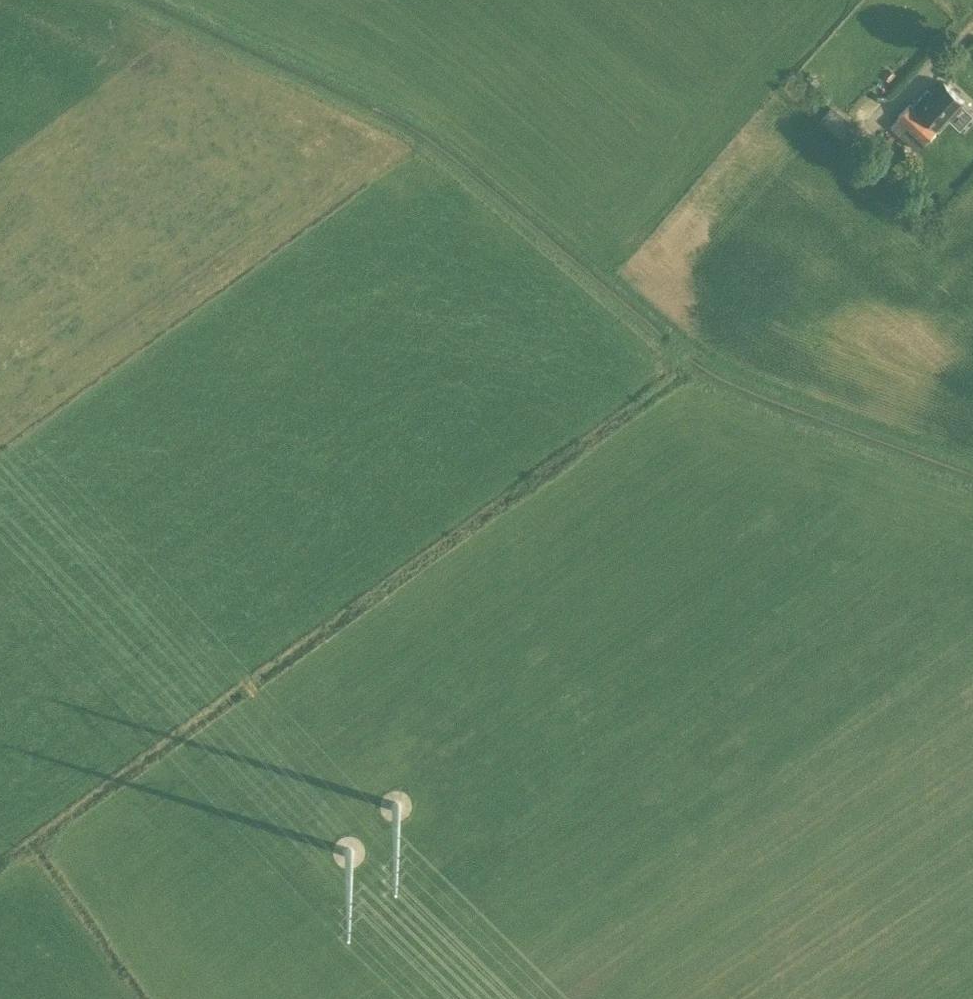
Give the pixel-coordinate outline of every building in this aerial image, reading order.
[(927,89),(912,105),(910,104),(890,125),(917,150),(936,129),(937,130),(964,101),(942,81),(931,93),(927,89)] [(846,117),(832,105),(820,119),(840,136),(852,122),(846,117)]
